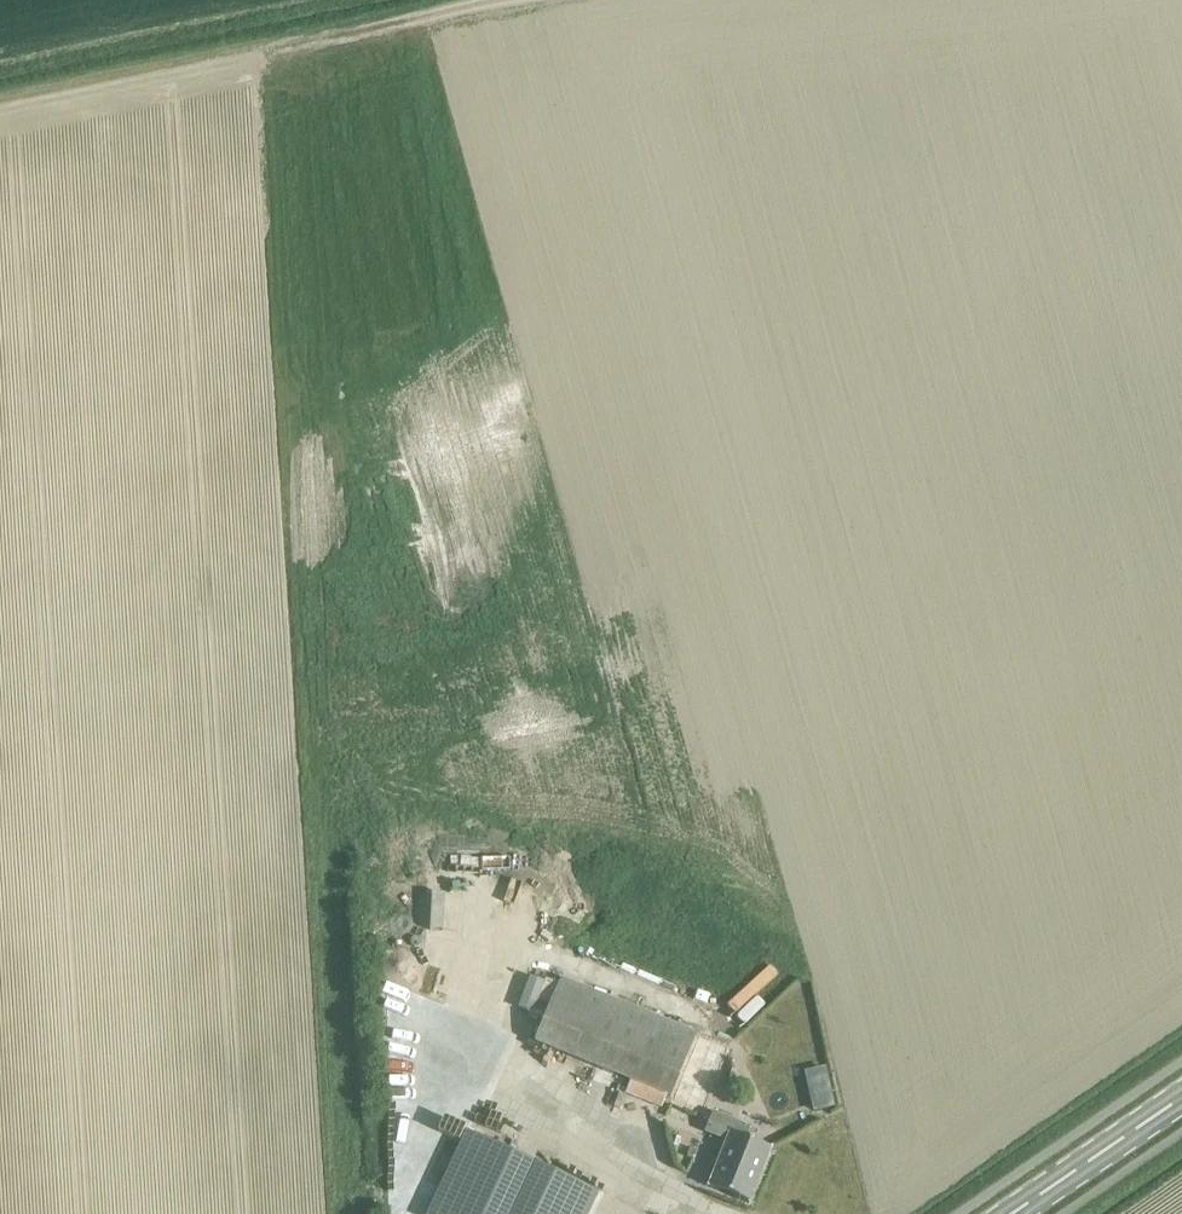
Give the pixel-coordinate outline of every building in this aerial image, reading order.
[(497,895),(504,859),(485,855),(478,891),(497,895)] [(536,1043),(671,1097),(696,1036),(697,1034),(561,980),(536,1043)] [(726,1048),(696,1036),(671,1097),(669,1104),(698,1116),(726,1048)] [(832,1061),(811,1065),(817,1103),(838,1099),(832,1061)] [(706,1131),(719,1136),(728,1140),(709,1187),(750,1204),(771,1150),(743,1138),(746,1131),(749,1123),(715,1110),(706,1131)] [(598,1194),(467,1132),(463,1140),(428,1213),(589,1213),(598,1194)]
